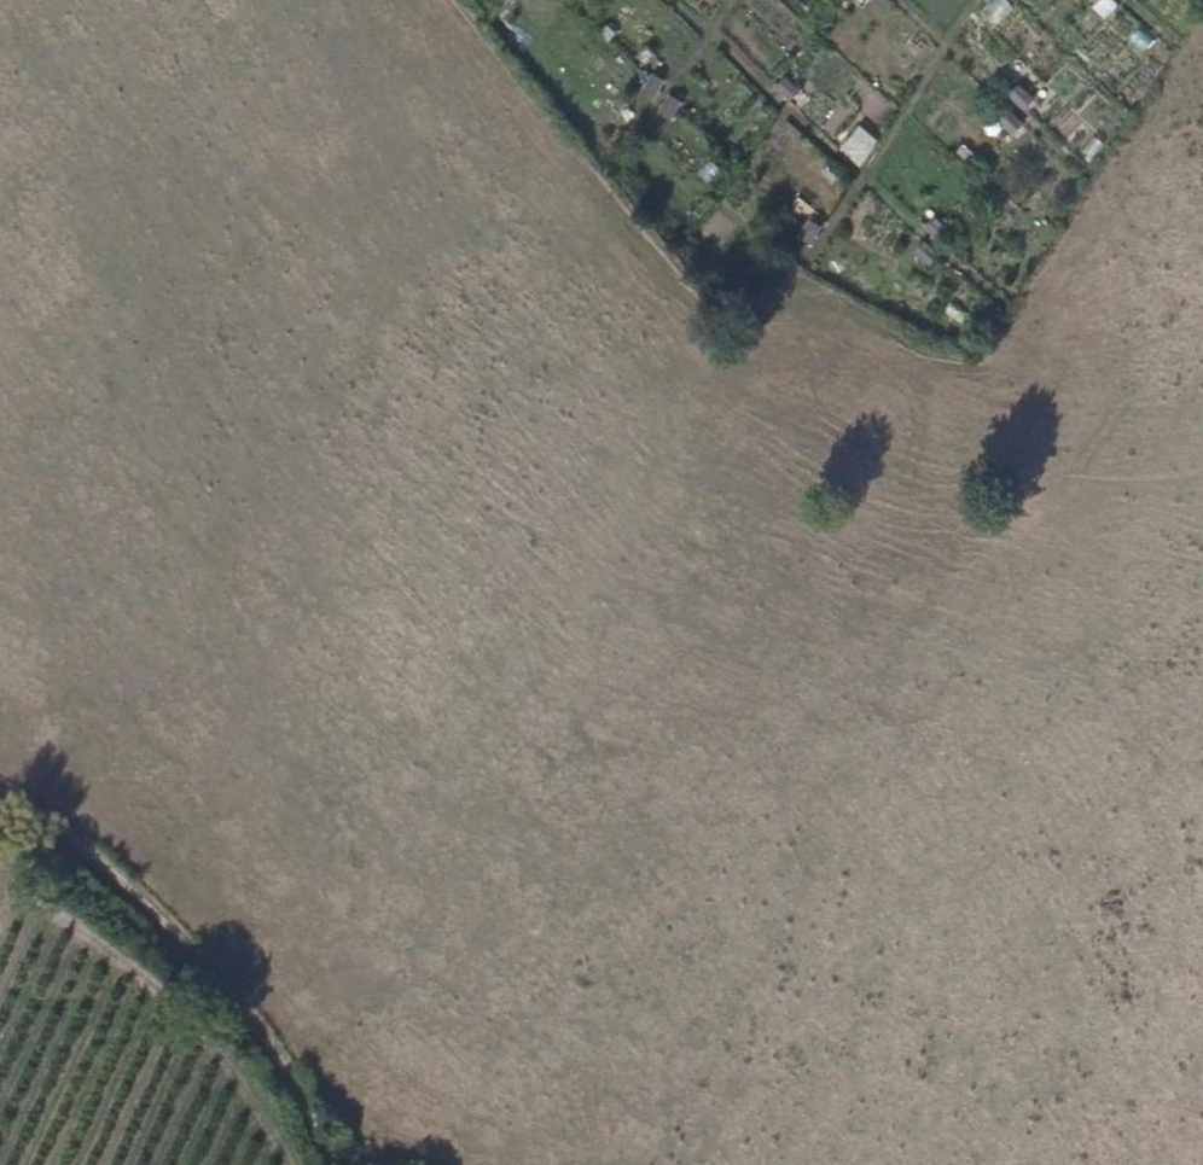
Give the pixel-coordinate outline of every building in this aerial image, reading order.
[(838,151),(859,167),(879,141),(857,125),(838,151)]
